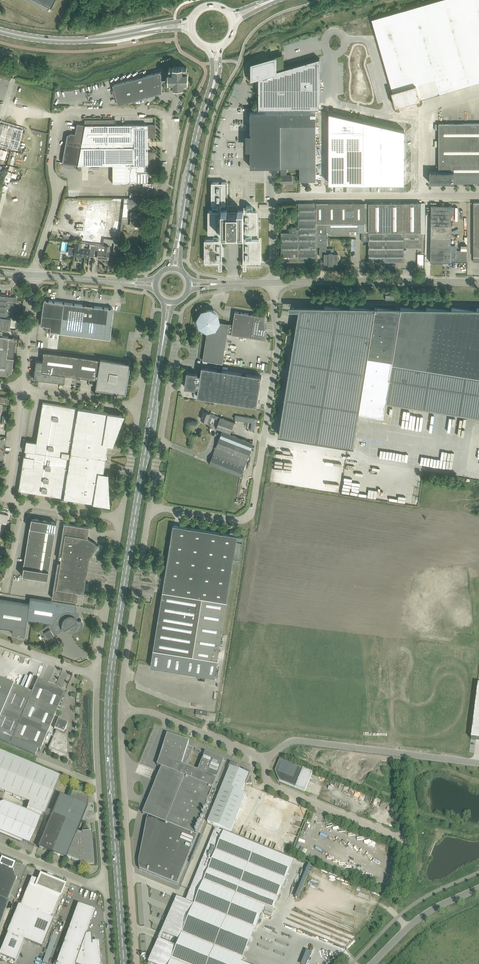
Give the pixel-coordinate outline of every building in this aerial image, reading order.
[(372,19),(373,23),(389,76),(393,87),(394,90),(393,90),(393,91),(397,105),(419,99),(415,84),(435,78),(439,93),(440,93),(444,92),(447,91),(474,83),(478,82),(478,0),(437,0),(372,19)] [(253,78),(259,76),(259,109),(260,109),(260,108),(319,108),(319,62),(320,62),(320,58),(282,69),(282,58),(282,57),(282,56),(281,56),(280,56),(265,60),(264,59),(263,59),(263,60),(262,61),(263,61),(253,64),(252,64),(251,65),(251,66),(251,76),(251,77),(252,78),(253,78)] [(155,73),(113,85),(117,99),(118,104),(162,92),(162,81),(169,81),(170,81),(170,86),(174,86),(174,87),(175,87),(176,87),(176,88),(177,88),(178,88),(179,88),(180,88),(181,88),(182,88),(182,87),(184,87),(184,85),(188,85),(188,81),(189,81),(188,71),(187,71),(187,67),(183,67),(183,66),(173,67),(173,68),(169,68),(169,72),(168,72),(169,78),(162,79),(161,71),(155,73)] [(250,167),(271,167),(281,167),(287,167),(297,167),(300,167),(300,180),(316,180),(316,124),(281,124),(281,111),(250,111),(250,167)] [(281,124),(316,124),(316,111),(281,111),(281,124)] [(329,112),(329,183),(352,183),(352,160),(363,160),(363,181),(387,181),(387,183),(404,183),(404,130),(363,120),(363,122),(331,115),(331,113),(329,112)] [(77,123),(75,134),(83,135),(83,138),(87,137),(87,124),(85,125),(77,123)] [(430,180),(430,182),(450,182),(450,183),(454,183),(454,182),(478,182),(478,123),(439,123),(439,171),(430,171),(430,180)] [(87,137),(87,141),(127,141),(127,124),(115,124),(96,124),(87,124),(87,137)] [(134,124),(134,134),(147,134),(147,137),(155,137),(155,124),(147,124),(134,124)] [(67,135),(65,143),(81,145),(82,142),(87,141),(87,137),(83,138),(83,135),(75,134),(71,133),(67,135)] [(79,156),(78,165),(77,165),(78,165),(78,170),(81,170),(81,165),(112,164),(112,182),(130,182),(139,182),(139,155),(144,155),(144,152),(147,152),(147,137),(147,134),(134,134),(134,141),(127,141),(87,141),(82,142),(81,145),(79,156)] [(65,143),(63,154),(79,156),(81,145),(65,143)] [(147,152),(144,152),(144,155),(139,155),(139,182),(148,182),(148,171),(147,164),(155,164),(155,152),(147,152)] [(62,162),(78,165),(79,156),(63,154),(62,162)] [(287,167),(281,167),(281,175),(281,183),(292,183),(292,178),(292,175),(287,175),(287,167)] [(228,210),(227,211),(221,211),(221,204),(228,204),(227,182),(212,182),(212,204),(218,204),(218,206),(214,206),(213,206),(213,207),(213,208),(213,209),(214,209),(218,209),(218,211),(208,211),(208,233),(219,233),(219,235),(215,235),(214,235),(214,236),(214,237),(214,238),(215,238),(219,238),(219,240),(205,240),(205,262),(222,262),(222,233),(243,233),(244,262),(260,262),(261,262),(260,262),(260,261),(260,247),(261,246),(260,246),(260,247),(259,247),(259,239),(247,240),(247,238),(250,238),(251,238),(252,237),(252,236),(252,235),(251,235),(251,234),(250,234),(247,234),(247,233),(257,233),(257,211),(247,211),(247,209),(251,209),(252,209),(253,208),(253,207),(253,206),(252,206),(251,206),(247,206),(247,205),(244,205),(244,211),(238,211),(237,210),(236,210),(235,210),(235,209),(234,209),(233,209),(232,209),(231,210),(230,210),(229,210),(228,210)] [(124,198),(122,216),(127,217),(128,208),(138,209),(138,200),(128,199),(128,198),(124,198)] [(317,203),(317,226),(317,239),(327,239),(327,234),(330,234),(330,235),(350,235),(350,231),(359,231),(359,223),(365,223),(365,232),(362,232),(362,241),(369,241),(369,256),(369,261),(404,261),(404,247),(421,247),(421,233),(425,233),(425,202),(368,203),(365,203),(365,202),(317,203)] [(299,203),(299,226),(317,226),(317,203),(299,203)] [(431,205),(431,261),(467,262),(467,250),(451,250),(451,205),(431,205)] [(131,212),(131,216),(130,226),(140,226),(140,222),(144,223),(145,209),(140,209),(140,212),(131,212)] [(299,262),(299,226),(292,226),(292,232),(281,232),(281,262),(299,262)] [(317,226),(299,226),(299,262),(317,261),(317,246),(317,239),(317,226)] [(84,243),(81,243),(81,242),(76,242),(76,247),(75,247),(74,255),(78,255),(89,256),(90,248),(84,248),(84,243)] [(98,249),(97,257),(104,258),(104,259),(108,259),(109,251),(108,251),(109,246),(105,245),(104,250),(98,249)] [(338,255),(338,253),(333,253),(333,252),(329,252),(329,253),(325,253),(325,248),(320,248),(320,256),(324,256),(324,263),(329,263),(329,264),(333,264),(333,263),(338,263),(338,261),(339,260),(339,259),(340,258),(339,257),(339,256),(339,255),(338,255)] [(10,329),(11,317),(6,316),(8,297),(8,296),(1,295),(0,295),(0,328),(10,329)] [(8,297),(6,316),(11,317),(12,311),(20,312),(21,307),(16,306),(16,305),(17,297),(14,296),(13,297),(10,297),(8,297)] [(43,302),(40,325),(50,326),(49,331),(110,339),(113,310),(113,307),(109,308),(92,306),(91,305),(86,304),(84,305),(47,300),(44,299),(43,302)] [(477,308),(452,308),(426,307),(401,307),(375,307),(350,306),(325,306),(289,306),(289,310),(299,310),(299,311),(298,313),(295,335),(279,434),(278,434),(283,435),(354,446),(353,446),(359,412),(384,416),(386,401),(478,416),(478,308),(477,308)] [(228,333),(229,323),(218,321),(218,319),(218,318),(218,317),(218,316),(217,316),(217,315),(217,314),(216,313),(215,312),(214,312),(214,311),(213,311),(212,311),(212,310),(211,310),(210,310),(209,310),(208,310),(207,310),(207,312),(206,312),(205,313),(204,314),(203,314),(203,315),(202,315),(201,315),(200,315),(200,316),(200,317),(200,318),(199,318),(199,319),(199,320),(200,321),(200,322),(200,323),(201,324),(201,325),(202,326),(203,327),(204,327),(205,328),(206,328),(207,329),(208,329),(203,360),(223,363),(228,333)] [(233,324),(229,323),(228,333),(266,339),(265,316),(235,311),(233,324)] [(7,374),(12,370),(15,340),(13,337),(2,335),(2,331),(0,331),(0,373),(7,374)] [(65,375),(80,377),(83,356),(78,356),(43,351),(42,361),(37,360),(36,361),(34,376),(36,379),(54,381),(56,381),(63,382),(64,381),(65,375)] [(83,356),(80,377),(88,378),(92,379),(92,381),(93,383),(97,383),(98,383),(101,387),(100,389),(124,392),(129,364),(83,356)] [(197,396),(257,406),(262,376),(202,366),(200,375),(198,374),(198,373),(187,371),(185,387),(195,388),(195,387),(198,388),(197,396)] [(63,498),(78,407),(77,407),(77,408),(43,402),(36,442),(26,440),(24,450),(26,451),(25,456),(23,455),(22,465),(18,490),(63,497),(63,498)] [(78,407),(63,498),(63,497),(109,504),(109,505),(108,473),(107,473),(103,472),(106,453),(107,443),(112,444),(112,445),(124,414),(123,414),(123,415),(78,408),(78,407)] [(229,433),(232,426),(234,422),(219,416),(216,415),(204,411),(201,419),(211,422),(212,417),(219,420),(216,428),(223,431),(220,437),(210,464),(241,476),(252,450),(253,442),(248,440),(229,433)] [(252,429),(256,430),(258,417),(237,414),(236,419),(254,421),(252,429)] [(2,522),(7,523),(9,515),(0,513),(0,530),(2,522)] [(31,518),(29,527),(38,528),(39,519),(31,518)] [(47,521),(39,519),(38,528),(46,530),(47,521)] [(46,530),(54,531),(56,522),(47,521),(46,530)] [(64,523),(58,558),(61,558),(60,563),(57,563),(52,597),(77,601),(78,592),(83,592),(86,572),(82,572),(84,557),(89,558),(98,544),(87,537),(89,527),(64,523)] [(173,525),(151,662),(151,666),(215,677),(233,562),(239,563),(244,536),(238,535),(239,532),(230,531),(230,534),(173,525)] [(29,527),(28,537),(53,541),(54,531),(46,530),(38,528),(29,527)] [(28,537),(26,547),(51,551),(53,541),(28,537)] [(26,547),(25,557),(50,561),(51,551),(26,547)] [(25,557),(23,567),(48,571),(50,561),(25,557)] [(48,571),(23,567),(22,575),(47,579),(48,571)] [(27,619),(51,622),(52,624),(57,632),(66,627),(67,628),(67,629),(68,629),(69,630),(70,630),(71,631),(72,631),(73,631),(74,631),(75,631),(76,631),(77,630),(78,630),(79,629),(80,628),(81,628),(81,627),(81,626),(82,626),(82,625),(82,624),(82,623),(82,622),(82,621),(82,620),(82,619),(81,618),(81,617),(80,616),(79,615),(78,614),(77,613),(76,613),(75,612),(76,605),(30,598),(29,604),(27,619)] [(27,619),(29,604),(0,599),(0,626),(12,628),(12,633),(24,635),(27,619)] [(52,624),(51,622),(39,629),(46,640),(44,642),(45,644),(53,639),(51,635),(57,632),(52,624)] [(35,756),(35,755),(37,751),(37,750),(40,751),(43,743),(50,746),(49,749),(63,756),(68,758),(68,754),(67,754),(67,733),(65,731),(66,729),(64,729),(65,727),(64,725),(62,724),(63,723),(58,721),(60,718),(55,716),(66,691),(38,679),(32,693),(0,679),(0,741),(35,756)] [(478,684),(471,739),(478,740),(478,684)] [(194,834),(208,802),(211,803),(216,789),(213,788),(223,765),(225,760),(206,752),(198,771),(186,766),(194,748),(188,746),(189,743),(188,743),(187,743),(169,737),(169,736),(167,736),(159,762),(157,765),(162,767),(143,814),(148,815),(149,816),(147,822),(139,861),(140,869),(178,885),(198,836),(194,834)] [(21,842),(22,841),(30,845),(43,813),(45,814),(60,778),(0,753),(0,790),(30,802),(28,807),(26,812),(4,802),(0,804),(0,833),(21,842)] [(313,772),(280,759),(275,771),(279,781),(305,791),(313,772)] [(208,822),(231,832),(246,795),(242,793),(245,784),(246,784),(252,783),(251,774),(250,774),(251,773),(244,770),(243,772),(236,769),(238,766),(231,763),(228,770),(229,770),(208,822)] [(38,847),(39,848),(39,847),(65,858),(65,859),(66,859),(67,857),(79,862),(80,867),(80,862),(85,862),(85,864),(85,865),(94,864),(92,841),(90,842),(89,834),(82,835),(82,832),(81,832),(82,833),(77,832),(88,806),(87,806),(86,806),(61,796),(61,795),(60,795),(38,847)] [(170,963),(244,963),(241,963),(264,906),(274,910),(293,861),(257,846),(257,845),(215,828),(200,866),(208,870),(197,898),(191,895),(188,905),(178,901),(165,933),(180,939),(170,963)] [(299,852),(307,857),(310,852),(302,847),(299,852)] [(7,901),(16,879),(17,879),(17,878),(15,878),(13,872),(14,870),(12,870),(14,864),(2,859),(0,864),(0,898),(7,901)] [(19,905),(19,906),(52,919),(51,918),(65,885),(41,875),(38,881),(32,878),(20,906),(19,905)] [(9,901),(7,901),(0,898),(0,926),(9,901)] [(91,934),(86,935),(95,910),(78,904),(56,963),(99,963),(98,943),(92,943),(91,934)] [(0,952),(0,955),(16,962),(25,940),(25,941),(42,947),(54,920),(52,919),(19,906),(18,905),(7,933),(8,933),(0,952)] [(58,933),(53,932),(44,963),(49,963),(58,933)]
